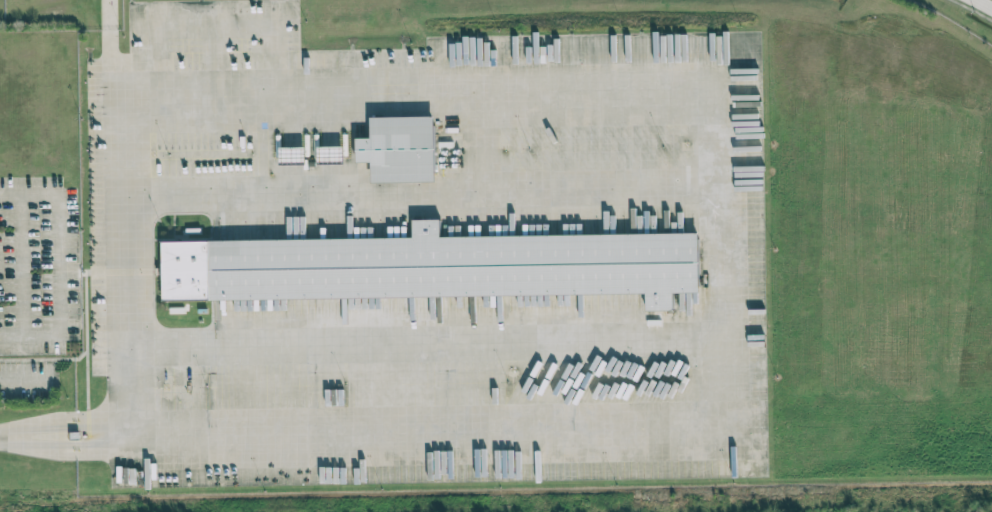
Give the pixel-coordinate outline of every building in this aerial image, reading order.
[(356,138),(357,163),(372,163),(372,183),(435,182),(435,116),(371,117),(371,138),(356,138)] [(344,160),(343,147),(321,148),(322,161),(344,160)] [(163,241),(164,300),(646,294),(646,311),(674,311),(673,293),(699,293),(698,233),(440,237),(440,219),(413,220),(413,238),(163,241)]
